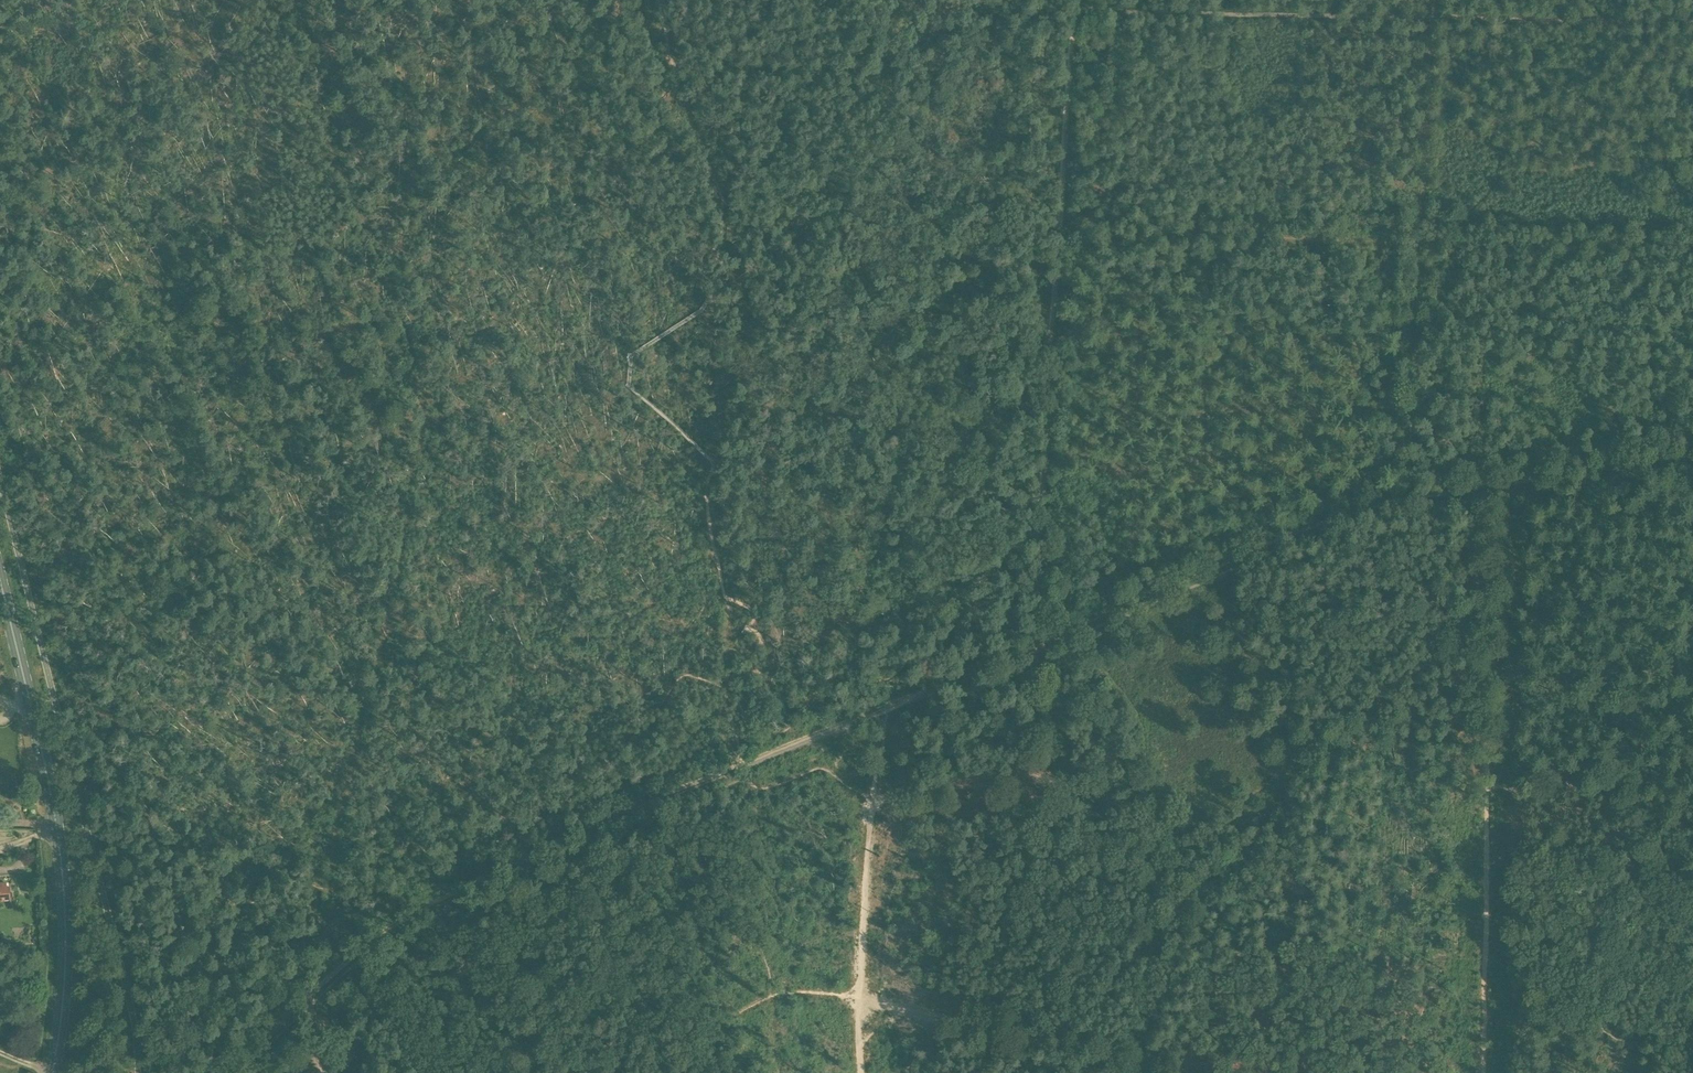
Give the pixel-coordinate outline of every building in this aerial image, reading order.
[(9,899),(9,898),(12,896),(12,893),(9,891),(9,887),(4,887),(3,883),(0,883),(0,899),(9,899)]
